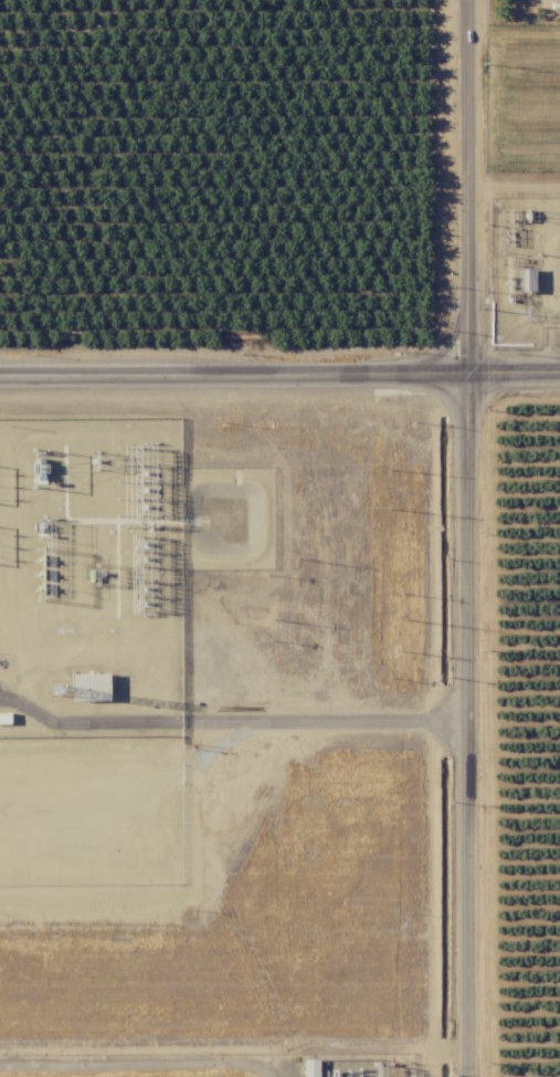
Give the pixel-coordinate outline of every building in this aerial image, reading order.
[(534,268),(516,267),(516,291),(534,291),(534,268)] [(70,699),(108,699),(108,673),(70,672),(70,699)] [(0,712),(0,723),(9,723),(9,712),(0,712)] [(302,1059),(302,1076),(318,1076),(318,1058),(302,1059)]
